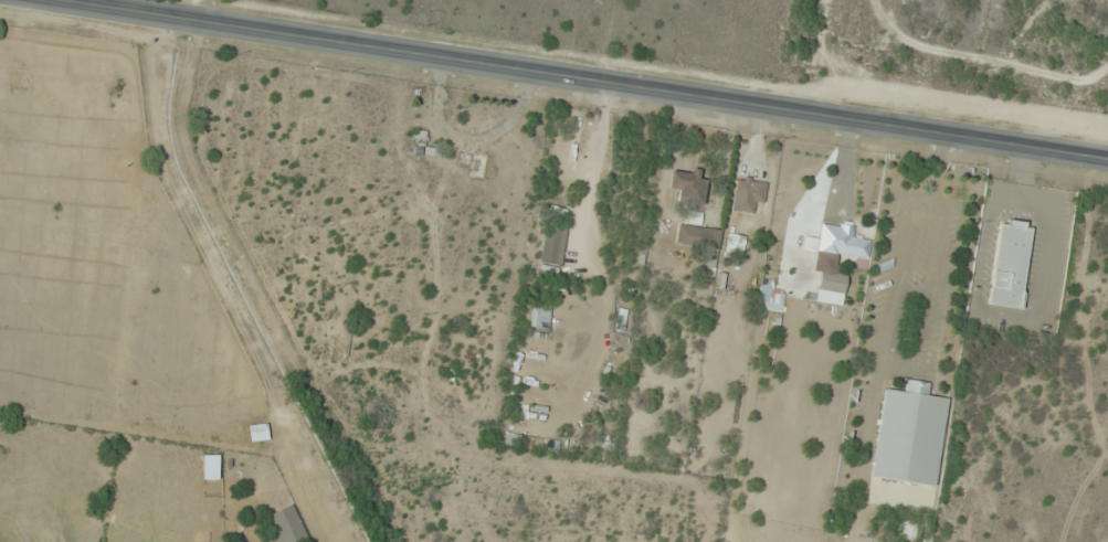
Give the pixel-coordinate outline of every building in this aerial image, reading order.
[(426,134),(419,132),(415,154),(442,159),(444,149),(424,146),(426,134)] [(681,191),(677,200),(698,209),(711,178),(691,170),(689,175),(676,169),(669,186),(681,191)] [(755,203),(763,204),(767,181),(737,176),(732,210),(753,214),(755,203)] [(988,304),(1021,308),(1033,224),(1001,219),(988,304)] [(869,258),(871,239),(853,237),(854,226),(822,223),(821,238),(805,237),(804,248),(818,250),(817,263),(836,265),(837,255),(869,258)] [(562,265),(566,225),(546,224),(542,263),(562,265)] [(847,274),(821,271),(818,291),(845,294),(847,274)] [(550,306),(533,306),(533,328),(550,328),(550,306)] [(884,389),(872,477),(935,486),(947,400),(927,397),(929,384),(908,381),(907,392),(884,389)] [(219,481),(219,457),(203,457),(203,481),(219,481)] [(300,509),(276,509),(276,541),(300,541),(300,509)]
